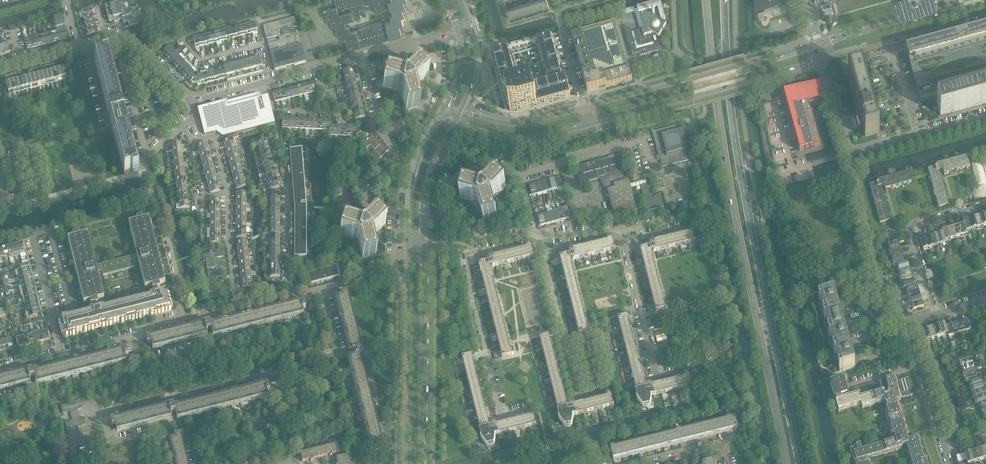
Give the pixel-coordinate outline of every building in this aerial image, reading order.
[(336,7),(327,9),(323,10),(324,13),(325,13),(327,21),(330,20),(332,27),(335,27),(336,34),(339,33),(341,40),(346,39),(347,41),(346,41),(348,49),(360,46),(389,38),(401,35),(399,27),(399,25),(403,24),(401,17),(404,16),(402,9),(405,8),(403,1),(406,0),(334,0),(336,7)] [(536,0),(531,2),(535,13),(540,12),(536,0)] [(536,0),(540,12),(545,10),(542,0),(538,0),(536,0)] [(545,10),(550,9),(547,0),(542,0),(545,10)] [(755,10),(765,7),(766,7),(772,5),(773,5),(778,3),(778,4),(786,2),(785,0),(755,0),(755,10)] [(123,2),(123,4),(119,5),(119,3),(105,6),(109,22),(114,21),(114,22),(115,22),(119,21),(118,20),(122,19),(123,23),(128,22),(129,27),(138,24),(138,23),(142,22),(139,11),(140,9),(137,6),(134,8),(130,9),(127,1),(123,2)] [(531,2),(527,3),(530,15),(535,13),(531,2)] [(527,3),(522,5),(525,16),(530,15),(527,3)] [(666,23),(664,22),(665,20),(661,3),(637,9),(639,17),(645,35),(651,34),(652,32),(659,36),(662,31),(663,30),(663,29),(666,23)] [(522,5),(517,6),(520,18),(525,16),(522,5)] [(517,6),(512,8),(515,19),(520,18),(517,6)] [(94,7),(90,8),(91,9),(82,12),(83,15),(84,15),(85,17),(93,15),(92,11),(95,10),(94,7)] [(507,9),(510,21),(515,19),(512,8),(507,9)] [(85,17),(83,17),(84,21),(85,21),(86,23),(95,21),(94,17),(96,16),(96,14),(93,15),(85,17)] [(294,18),(263,26),(267,40),(278,37),(280,42),(268,45),(271,54),(275,71),(306,62),(302,46),(298,33),(294,34),(293,28),(296,27),(294,18)] [(95,23),(98,22),(97,20),(95,21),(86,23),(85,23),(86,27),(87,27),(88,29),(96,27),(95,23)] [(250,24),(252,33),(257,32),(257,30),(258,30),(257,26),(256,26),(255,23),(250,24)] [(628,72),(615,25),(572,37),(578,60),(583,79),(588,94),(599,91),(598,88),(602,87),(605,86),(606,89),(633,82),(630,71),(628,72)] [(65,26),(55,29),(56,32),(59,41),(68,39),(65,26)] [(98,33),(97,29),(100,28),(99,26),(96,27),(88,29),(86,29),(87,33),(89,33),(89,35),(98,33)] [(630,52),(632,53),(631,55),(635,57),(636,55),(638,56),(660,50),(661,48),(663,49),(656,45),(654,45),(651,35),(644,37),(642,30),(632,33),(631,31),(624,26),(623,27),(624,27),(625,28),(624,29),(630,52)] [(906,50),(906,52),(918,94),(918,95),(920,101),(985,83),(985,28),(914,48),(909,49),(906,50)] [(498,50),(493,51),(495,56),(496,59),(499,70),(501,79),(504,89),(505,92),(509,109),(511,117),(518,115),(519,116),(536,111),(535,108),(570,99),(565,80),(562,81),(562,80),(561,74),(550,35),(548,36),(545,37),(543,37),(542,38),(537,39),(547,78),(553,76),(555,82),(555,83),(552,83),(552,82),(544,84),(536,87),(525,90),(525,91),(515,94),(513,87),(517,86),(507,47),(501,49),(498,50)] [(194,42),(193,42),(194,47),(195,47),(195,48),(201,47),(198,37),(193,39),(194,42)] [(7,42),(7,41),(2,42),(5,55),(10,54),(7,42)] [(164,52),(163,53),(166,56),(167,57),(168,56),(171,53),(174,51),(170,46),(167,48),(166,47),(163,50),(164,51),(164,52)] [(168,56),(167,57),(169,59),(171,62),(172,61),(175,58),(178,55),(174,51),(171,53),(168,56)] [(240,59),(223,64),(224,67),(224,69),(225,73),(226,75),(226,77),(227,78),(227,80),(263,71),(262,67),(265,66),(263,57),(259,58),(258,54),(241,59),(241,57),(242,57),(241,55),(241,54),(240,54),(239,54),(238,55),(238,56),(239,58),(239,57),(240,59)] [(172,61),(171,62),(174,65),(175,66),(176,65),(180,62),(182,60),(178,55),(175,58),(172,61)] [(103,60),(95,62),(112,125),(112,126),(124,173),(124,174),(132,172),(132,174),(139,172),(138,171),(138,170),(137,167),(137,166),(135,159),(135,158),(133,152),(133,151),(131,144),(131,143),(129,137),(129,136),(127,129),(127,128),(126,125),(127,125),(128,125),(125,111),(125,110),(122,111),(121,104),(120,100),(119,99),(118,93),(117,92),(116,85),(115,84),(114,78),(113,77),(112,70),(112,69),(110,63),(110,62),(109,58),(108,56),(102,58),(103,60)] [(176,65),(175,66),(177,68),(179,71),(180,70),(184,67),(186,64),(182,60),(180,62),(176,65)] [(180,70),(179,71),(182,74),(183,75),(184,74),(188,71),(191,69),(186,64),(184,67),(180,70)] [(386,73),(383,86),(401,91),(406,110),(419,106),(416,92),(420,92),(421,87),(418,84),(428,74),(418,64),(411,71),(408,74),(407,74),(405,74),(404,74),(402,75),(401,75),(400,77),(386,73)] [(858,73),(857,71),(858,71),(859,70),(860,69),(860,68),(859,67),(858,66),(857,66),(855,67),(846,69),(845,70),(845,71),(844,71),(845,72),(845,73),(846,73),(846,74),(847,74),(848,74),(848,75),(858,73)] [(184,74),(183,75),(185,77),(188,80),(189,79),(192,76),(195,73),(191,69),(188,71),(184,74)] [(224,69),(219,70),(220,74),(221,78),(221,80),(223,79),(227,78),(226,77),(226,75),(225,73),(224,69)] [(219,70),(213,72),(214,76),(215,80),(215,81),(219,80),(221,80),(221,78),(220,74),(219,70)] [(865,136),(865,137),(879,133),(863,76),(862,72),(862,71),(858,73),(848,75),(848,76),(849,76),(859,115),(854,117),(857,128),(863,127),(865,136)] [(213,72),(207,73),(208,77),(209,81),(209,83),(211,82),(215,81),(215,80),(214,76),(213,72)] [(189,79),(188,80),(191,83),(192,84),(193,83),(195,84),(196,82),(196,79),(198,75),(196,74),(195,73),(192,76),(189,79)] [(207,73),(201,75),(202,79),(203,83),(203,84),(207,83),(209,83),(209,81),(208,77),(207,73)] [(196,82),(195,84),(197,85),(197,86),(199,85),(203,84),(203,83),(202,79),(201,75),(199,75),(198,75),(196,79),(196,82)] [(321,77),(314,79),(316,86),(323,84),(321,77)] [(307,84),(309,93),(315,92),(313,82),(307,84)] [(820,146),(808,104),(825,99),(821,83),(784,93),(800,151),(820,146)] [(307,84),(301,85),(304,95),(309,93),(307,84)] [(301,85),(296,87),(298,96),(304,95),(301,85)] [(296,87),(290,88),(292,98),(298,96),(296,87)] [(290,88),(284,90),(287,99),(292,98),(290,88)] [(933,104),(934,107),(934,108),(938,107),(941,116),(948,114),(985,104),(985,89),(933,104)] [(284,90),(279,91),(281,101),(287,99),(284,90)] [(778,90),(759,97),(761,101),(771,98),(771,97),(776,95),(777,96),(780,95),(778,90)] [(279,91),(273,93),(275,102),(281,101),(279,91)] [(201,110),(199,113),(200,116),(205,135),(206,134),(209,133),(213,132),(216,132),(222,136),(228,135),(229,135),(251,129),(253,128),(264,126),(265,125),(274,123),(267,96),(261,98),(261,95),(258,93),(226,102),(206,107),(202,108),(201,110)] [(658,155),(656,156),(657,160),(660,160),(662,168),(689,160),(687,154),(691,152),(690,147),(686,148),(684,140),(688,139),(684,126),(677,127),(678,131),(677,131),(675,125),(652,131),(658,155)] [(349,136),(349,139),(355,139),(355,133),(357,133),(357,128),(353,127),(347,127),(346,136),(349,136)] [(375,150),(371,153),(378,160),(388,151),(388,148),(389,147),(373,131),(369,135),(371,137),(368,139),(365,136),(360,142),(367,149),(370,145),(375,150)] [(294,254),(294,258),(295,258),(295,259),(296,259),(296,260),(299,260),(299,258),(306,258),(306,211),(307,211),(307,209),(306,209),(306,208),(307,207),(307,202),(306,202),(301,150),(295,150),(294,148),(290,149),(290,151),(291,154),(290,155),(290,160),(291,160),(291,164),(292,168),(291,168),(291,173),(292,173),(292,177),(293,177),(292,177),(293,181),(292,181),(292,187),(293,187),(293,190),(294,190),(293,190),(294,194),(293,194),(293,200),(294,200),(294,203),(295,203),(295,204),(294,204),(295,208),(294,208),(294,210),(294,211),(295,211),(295,215),(294,215),(294,221),(295,221),(295,224),(295,228),(294,228),(294,234),(295,234),(295,237),(295,238),(295,241),(294,241),(294,247),(295,247),(295,251),(295,254),(294,254)] [(623,172),(627,171),(622,154),(612,157),(611,156),(604,158),(604,159),(579,166),(581,175),(577,177),(579,184),(603,178),(603,179),(602,182),(606,195),(608,197),(609,197),(615,218),(637,212),(637,210),(638,209),(640,207),(637,195),(634,193),(633,194),(629,180),(625,181),(623,172)] [(967,157),(928,168),(938,207),(942,206),(943,207),(948,205),(948,204),(947,204),(938,171),(942,169),(944,174),(970,166),(967,157)] [(444,167),(446,167),(445,168),(448,169),(450,164),(451,164),(451,163),(448,161),(445,159),(442,163),(441,165),(444,167)] [(909,174),(869,184),(880,223),(884,222),(884,223),(890,221),(890,220),(889,221),(880,187),(884,185),(885,190),(911,182),(909,174)] [(474,201),(473,205),(476,208),(480,207),(484,221),(497,217),(492,199),(506,185),(496,175),(486,186),(486,185),(485,185),(484,185),(483,185),(482,185),(481,185),(481,186),(480,186),(479,186),(479,187),(478,187),(478,188),(464,184),(460,198),(474,201)] [(559,177),(554,179),(557,189),(557,191),(563,189),(559,177)] [(650,183),(640,185),(648,211),(664,207),(661,195),(654,197),(650,183)] [(375,233),(385,223),(376,213),(365,223),(364,223),(363,222),(362,222),(361,223),(360,223),(359,223),(358,224),(357,225),(343,221),(339,234),(358,240),(362,259),(376,255),(372,241),(376,240),(378,236),(375,233)] [(980,216),(974,217),(977,228),(983,226),(980,216)] [(84,300),(85,303),(84,303),(83,303),(84,303),(90,302),(91,305),(92,305),(96,304),(98,304),(97,300),(104,298),(103,298),(97,275),(102,273),(103,276),(103,275),(109,273),(109,274),(110,274),(109,273),(115,271),(116,273),(116,271),(122,270),(122,271),(122,270),(128,268),(128,269),(129,269),(128,268),(135,267),(135,268),(135,265),(139,264),(145,287),(145,288),(152,286),(153,290),(160,288),(159,284),(165,283),(165,282),(164,282),(165,283),(163,283),(163,280),(162,273),(161,273),(160,267),(158,260),(156,255),(157,254),(155,247),(154,247),(153,242),(154,241),(152,234),(151,234),(150,229),(151,229),(149,221),(148,222),(147,219),(148,219),(149,219),(149,218),(143,220),(142,218),(142,217),(136,219),(137,219),(137,221),(128,223),(128,224),(129,224),(137,256),(132,257),(132,256),(100,265),(95,266),(87,234),(88,234),(88,233),(79,236),(79,234),(79,233),(73,235),(73,237),(70,238),(67,239),(68,239),(69,239),(70,241),(69,241),(71,249),(72,248),(73,254),(72,254),(74,261),(75,261),(76,267),(75,267),(77,274),(76,275),(74,275),(76,285),(79,284),(80,287),(81,287),(83,293),(82,293),(84,300)] [(974,217),(969,219),(972,229),(977,228),(974,217)] [(969,219),(963,221),(964,224),(966,231),(972,229),(969,219)] [(964,224),(959,225),(961,235),(967,234),(966,231),(964,224)] [(959,225),(953,227),(956,237),(961,235),(959,225)] [(953,227),(947,229),(950,239),(956,237),(953,227)] [(652,240),(649,246),(650,246),(640,249),(656,311),(668,308),(667,303),(664,304),(651,252),(696,241),(693,229),(688,230),(689,233),(654,241),(652,240)] [(947,229),(942,230),(943,233),(945,240),(950,239),(947,229)] [(943,233),(937,235),(940,245),(946,243),(945,240),(943,233)] [(937,235),(932,236),(934,246),(940,245),(937,235)] [(932,236),(926,238),(929,248),(934,246),(932,236)] [(569,254),(560,257),(579,335),(591,332),(590,327),(587,328),(571,260),(615,249),(612,237),(607,238),(608,241),(574,249),(572,248),(569,254)] [(926,238),(920,240),(923,250),(929,248),(926,238)] [(898,241),(888,244),(890,250),(900,247),(898,241)] [(17,244),(12,245),(14,254),(15,256),(20,255),(19,253),(17,244)] [(527,245),(527,248),(493,257),(491,255),(488,261),(479,264),(502,357),(515,354),(513,350),(511,350),(490,267),(534,256),(531,244),(527,245)] [(7,247),(1,248),(3,257),(4,259),(9,258),(9,255),(7,247)] [(900,247),(890,250),(891,256),(901,253),(900,247)] [(222,249),(210,251),(210,253),(202,255),(204,262),(206,262),(209,281),(217,280),(216,277),(224,276),(222,264),(218,265),(217,258),(223,257),(222,249)] [(348,254),(350,263),(355,261),(356,261),(354,252),(348,254)] [(901,253),(891,256),(893,261),(903,258),(901,253)] [(905,264),(903,258),(893,261),(895,267),(898,266),(905,264)] [(317,270),(317,271),(313,272),(310,273),(310,272),(306,273),(307,274),(305,274),(306,278),(308,278),(309,284),(345,275),(345,277),(351,276),(348,263),(329,267),(330,268),(326,269),(322,270),(322,269),(317,270)] [(905,264),(898,266),(899,271),(909,268),(907,263),(905,264)] [(14,271),(16,277),(18,276),(28,274),(27,268),(14,271)] [(909,268),(899,271),(901,277),(911,274),(909,268)] [(911,274),(901,277),(902,283),(912,280),(911,274)] [(914,285),(912,280),(902,283),(904,288),(907,287),(914,285)] [(18,287),(20,293),(31,290),(32,290),(31,284),(30,285),(21,287),(18,287)] [(917,284),(914,285),(907,287),(908,293),(918,290),(917,284)] [(20,293),(21,298),(22,298),(32,295),(31,290),(20,293)] [(918,290),(908,293),(910,298),(920,295),(918,290)] [(357,390),(359,397),(358,397),(361,408),(362,408),(364,415),(363,415),(365,426),(367,426),(368,433),(367,433),(370,444),(371,444),(372,447),(370,448),(371,451),(376,450),(384,448),(383,445),(381,445),(359,355),(363,354),(362,348),(362,349),(348,295),(347,291),(341,293),(336,294),(337,297),(335,297),(336,298),(350,351),(349,352),(350,352),(351,356),(347,357),(347,358),(349,357),(350,361),(349,361),(352,372),(353,372),(355,379),(354,379),(356,390),(357,390)] [(93,310),(67,316),(67,317),(61,319),(62,322),(59,322),(63,338),(172,310),(167,294),(164,295),(164,293),(164,292),(163,292),(144,297),(144,295),(130,298),(129,303),(125,304),(122,300),(113,302),(112,305),(97,309),(96,304),(92,305),(93,310)] [(834,294),(818,299),(819,302),(819,303),(821,313),(823,314),(823,315),(839,311),(837,305),(838,305),(836,298),(835,298),(834,294)] [(920,295),(910,298),(912,304),(922,301),(920,295)] [(303,301),(300,302),(300,303),(210,326),(209,321),(204,323),(150,336),(146,337),(148,344),(149,348),(152,348),(153,349),(153,348),(200,337),(207,335),(207,336),(207,335),(207,334),(212,333),(213,337),(213,335),(216,334),(216,335),(227,333),(227,331),(234,330),(234,331),(245,328),(245,327),(252,325),(252,326),(263,324),(263,322),(270,321),(270,322),(281,319),(281,318),(288,316),(288,317),(299,314),(299,313),(302,312),(303,314),(306,313),(305,309),(303,301)] [(922,301),(912,304),(913,310),(923,307),(922,301)] [(24,308),(25,314),(36,311),(35,306),(26,308),(24,308)] [(25,314),(26,319),(38,316),(36,311),(25,314)] [(840,316),(839,311),(823,315),(825,320),(824,321),(827,331),(828,332),(828,333),(844,329),(842,323),(844,323),(842,316),(840,316)] [(628,320),(631,319),(630,315),(618,318),(637,395),(638,395),(638,398),(637,398),(643,407),(644,407),(650,405),(651,398),(651,396),(653,395),(692,385),(689,373),(685,374),(685,377),(651,386),(651,385),(651,384),(646,383),(645,384),(628,320)] [(972,318),(968,319),(968,320),(962,321),(965,332),(971,330),(971,331),(976,330),(972,318)] [(962,321),(957,323),(960,333),(965,332),(962,321)] [(945,323),(939,325),(942,335),(948,334),(946,326),(945,323)] [(957,323),(951,325),(954,335),(960,333),(957,323)] [(939,325),(934,327),(937,337),(942,335),(939,325)] [(946,326),(948,334),(948,336),(954,335),(951,325),(946,326)] [(934,327),(928,328),(931,338),(937,337),(934,327)] [(928,328),(922,330),(925,340),(931,338),(928,328)] [(828,333),(830,338),(829,339),(832,349),(833,350),(834,351),(849,347),(847,341),(849,341),(847,334),(845,334),(844,329),(828,333)] [(566,404),(550,340),(553,339),(552,334),(540,337),(559,414),(560,418),(559,418),(565,427),(565,426),(572,425),(573,417),(572,415),(575,415),(614,405),(611,393),(606,394),(607,397),(573,405),(572,404),(572,403),(568,403),(566,404)] [(835,356),(834,357),(837,367),(838,368),(839,371),(855,366),(853,359),(854,359),(852,352),(851,352),(849,347),(834,351),(835,356)] [(123,349),(123,351),(33,373),(32,369),(27,370),(21,372),(0,377),(0,390),(30,382),(30,383),(30,382),(35,381),(36,384),(36,382),(39,382),(39,383),(50,380),(50,379),(57,377),(58,378),(68,375),(68,374),(72,373),(75,372),(76,374),(86,371),(86,370),(90,369),(93,368),(94,369),(104,366),(104,365),(111,363),(112,365),(122,362),(122,361),(126,360),(126,362),(126,361),(130,361),(128,356),(129,356),(127,348),(123,349)] [(533,412),(529,414),(529,416),(495,425),(495,424),(495,423),(490,423),(489,423),(473,359),(475,358),(474,354),(462,357),(481,434),(482,434),(482,437),(481,437),(481,438),(487,446),(488,446),(494,444),(496,437),(495,437),(495,435),(497,434),(497,435),(538,424),(536,415),(534,415),(533,412)] [(970,357),(960,360),(959,361),(961,366),(962,366),(972,363),(970,357)] [(972,363),(962,366),(964,371),(974,368),(972,363)] [(974,368),(964,371),(966,377),(976,374),(974,368)] [(970,382),(977,379),(976,374),(966,377),(967,383),(970,382)] [(847,395),(849,395),(844,379),(846,379),(846,378),(835,382),(830,383),(834,399),(836,399),(837,401),(842,400),(841,400),(841,397),(847,395)] [(922,448),(921,445),(921,444),(920,441),(919,437),(909,440),(908,436),(907,436),(906,432),(907,432),(906,432),(905,429),(906,428),(905,428),(904,425),(905,425),(905,424),(904,425),(903,421),(904,421),(903,421),(902,417),(901,414),(901,413),(900,410),(899,406),(898,402),(901,401),(900,401),(899,398),(902,397),(903,398),(904,398),(905,397),(905,396),(906,396),(907,397),(908,397),(908,396),(909,395),(910,396),(911,396),(912,395),(913,394),(912,392),(912,391),(912,390),(911,389),(911,388),(910,387),(911,386),(910,386),(910,385),(910,384),(909,383),(910,382),(909,382),(909,381),(909,380),(908,379),(908,378),(907,378),(906,378),(905,378),(905,379),(905,380),(904,380),(904,379),(903,379),(902,379),(901,380),(901,381),(901,380),(900,380),(899,380),(898,380),(897,381),(897,382),(895,382),(894,379),(894,378),(894,379),(886,381),(889,392),(888,393),(884,394),(883,394),(882,393),(860,400),(859,396),(836,403),(838,411),(839,411),(842,410),(842,409),(849,407),(850,408),(853,407),(854,407),(857,406),(857,405),(860,404),(861,405),(862,408),(866,407),(866,406),(873,404),(873,405),(874,405),(877,404),(877,403),(881,402),(881,403),(885,402),(887,409),(885,410),(894,441),(870,448),(869,443),(861,446),(860,444),(856,445),(857,447),(851,449),(855,463),(871,463),(869,460),(870,460),(869,459),(868,458),(869,458),(869,457),(902,448),(902,446),(907,445),(908,448),(907,448),(907,449),(911,463),(909,463),(928,463),(927,459),(926,456),(926,455),(925,455),(924,455),(923,452),(924,452),(923,452),(922,448)] [(977,379),(970,382),(972,387),(982,384),(980,378),(977,379)] [(881,389),(880,386),(878,387),(876,382),(851,390),(853,394),(861,392),(862,395),(879,391),(879,390),(881,389)] [(271,395),(270,391),(268,383),(264,384),(264,385),(174,408),(173,404),(168,405),(114,419),(110,419),(112,426),(113,431),(116,430),(117,431),(152,422),(171,417),(171,418),(171,416),(176,415),(177,419),(177,417),(180,416),(181,418),(191,415),(191,414),(195,413),(198,412),(199,413),(209,410),(209,409),(213,408),(216,407),(217,408),(228,406),(227,405),(231,404),(234,403),(235,404),(246,401),(245,400),(252,398),(253,399),(264,397),(263,396),(267,395),(267,397),(268,397),(268,396),(271,395)] [(982,384),(972,387),(974,393),(984,389),(982,384)] [(984,389),(974,393),(976,398),(985,395),(984,389)] [(976,398),(977,404),(980,403),(985,401),(985,396),(985,395),(976,398)] [(63,414),(63,413),(70,412),(72,421),(66,422),(65,422),(67,430),(70,440),(62,442),(61,442),(63,449),(64,449),(68,448),(70,457),(66,458),(65,458),(67,463),(74,463),(86,461),(85,453),(84,454),(78,455),(75,446),(82,445),(81,437),(80,437),(78,427),(86,425),(84,418),(80,419),(77,410),(82,409),(80,401),(80,402),(61,406),(63,414)] [(677,432),(611,448),(613,459),(738,427),(735,417),(686,430),(685,428),(681,429),(678,429),(678,427),(676,428),(677,432)] [(181,437),(182,437),(181,434),(174,435),(170,437),(170,440),(169,440),(169,441),(170,440),(175,463),(188,463),(181,437)] [(332,454),(340,452),(338,443),(319,448),(321,457),(329,455),(329,456),(330,456),(332,456),(332,454)] [(313,460),(313,459),(321,457),(319,448),(300,453),(302,462),(310,460),(311,461),(312,461),(313,460)] [(981,448),(976,450),(979,460),(984,458),(981,448)] [(976,450),(970,451),(973,461),(979,460),(976,450)] [(964,453),(956,456),(958,462),(966,460),(968,463),(973,461),(970,451),(964,453)] [(351,459),(350,454),(348,454),(336,458),(337,463),(353,463),(352,463),(351,463),(350,460),(351,459)]
